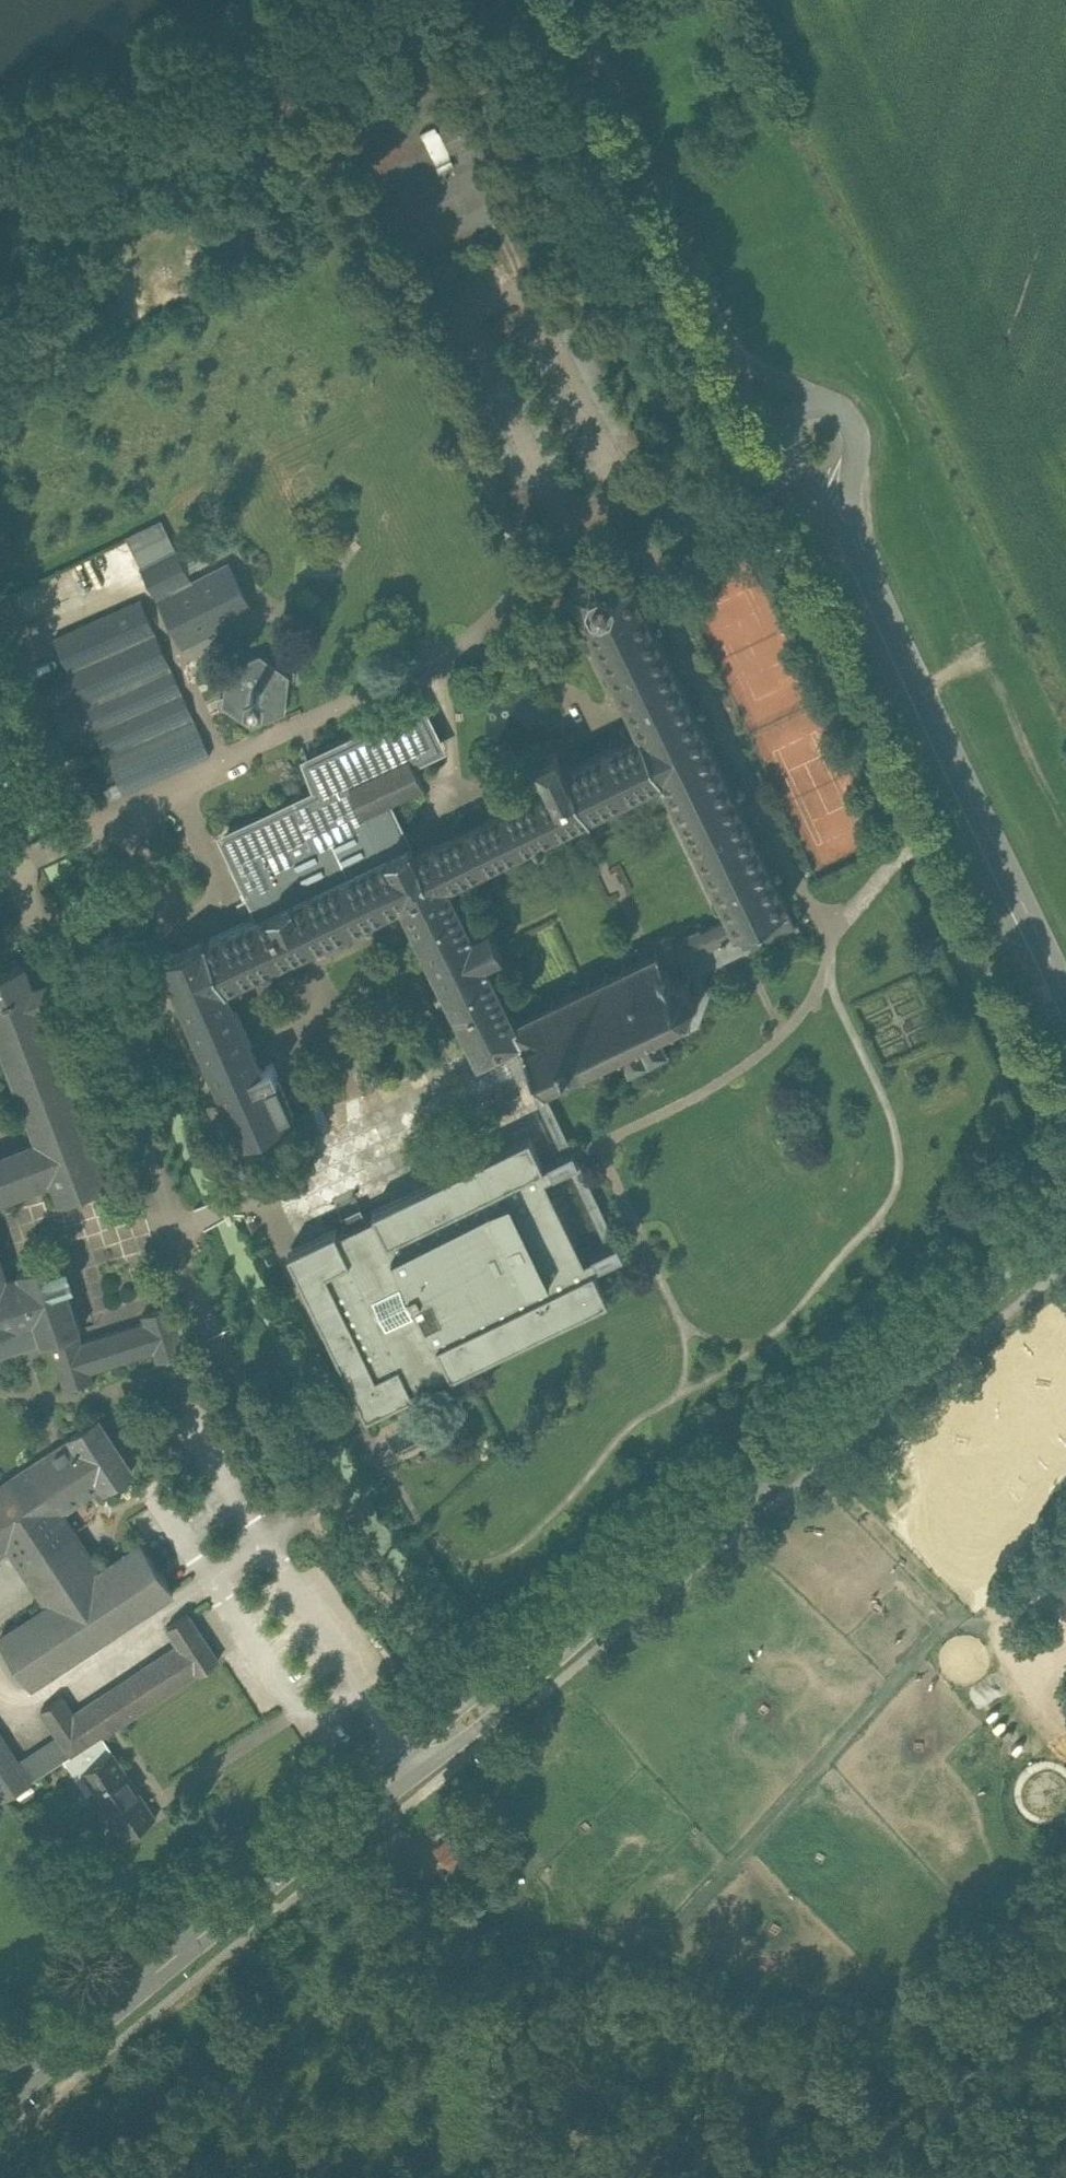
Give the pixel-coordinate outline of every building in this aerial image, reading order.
[(424,136),(412,136),(412,167),(447,167),(448,125),(424,125),(424,136)] [(230,561),(193,579),(177,547),(141,565),(183,645),(255,609),(230,561)] [(390,800),(424,783),(412,758),(441,744),(421,705),(320,753),(325,766),(313,771),(320,789),(225,834),(262,913),(207,939),(206,937),(164,956),(244,1138),(296,1115),(277,1072),(266,1076),(227,987),(402,900),(479,1056),(510,1041),(520,1036),(519,1032),(690,949),(700,969),(701,969),(800,921),(798,917),(794,919),(632,582),(627,585),(621,574),(617,572),(612,574),(608,568),(572,585),(641,728),(565,765),(558,751),(553,750),(541,756),(539,761),(551,785),(416,852),(411,842),(410,842),(390,800)] [(141,598),(55,636),(124,792),(210,753),(141,598)] [(261,651),(227,665),(223,702),(253,723),(286,708),(290,672),(261,651)] [(57,711),(66,732),(86,724),(76,703),(57,711)] [(690,949),(519,1032),(520,1036),(526,1038),(544,1075),(542,1080),(545,1081),(547,1075),(551,1074),(554,1079),(558,1080),(562,1078),(563,1074),(561,1069),(565,1067),(568,1073),(571,1071),(568,1066),(583,1059),(586,1065),(588,1063),(586,1057),(600,1050),(603,1056),(606,1054),(603,1048),(618,1041),(629,1065),(628,1068),(631,1069),(632,1066),(648,1059),(649,1062),(652,1061),(650,1057),(666,1049),(669,1051),(670,1048),(667,1047),(663,1039),(699,1022),(710,990),(701,969),(700,969),(690,949)] [(41,1145),(0,1161),(0,1197),(53,1177),(62,1199),(106,1182),(40,1007),(58,999),(51,980),(33,986),(24,963),(0,972),(0,1037),(41,1145)] [(381,1204),(374,1207),(376,1211),(370,1214),(338,1229),(336,1225),(289,1248),(367,1410),(414,1388),(413,1384),(450,1366),(452,1370),(609,1294),(595,1265),(624,1251),(545,1081),(542,1080),(544,1075),(526,1038),(520,1036),(510,1041),(564,1152),(545,1161),(530,1132),(381,1204)] [(26,1343),(26,1345),(49,1338),(79,1329),(82,1328),(60,1257),(6,1274),(0,1256),(0,1351),(26,1343)] [(144,1319),(82,1339),(79,1329),(49,1338),(64,1386),(94,1377),(92,1369),(153,1350),(156,1359),(187,1349),(172,1303),(142,1313),(144,1319)] [(455,1407),(449,1406),(443,1409),(442,1416),(445,1421),(451,1422),(457,1419),(458,1413),(455,1407)] [(62,1510),(103,1483),(106,1487),(133,1469),(98,1416),(71,1434),(73,1437),(0,1486),(0,1552),(10,1545),(49,1603),(45,1605),(44,1604),(39,1607),(40,1609),(0,1635),(32,1683),(64,1661),(65,1663),(70,1660),(69,1658),(122,1623),(123,1624),(128,1622),(127,1620),(174,1589),(142,1541),(108,1563),(107,1562),(103,1565),(104,1566),(101,1568),(62,1510)] [(1054,1581),(1065,1596),(1065,1571),(1054,1581)] [(74,1712),(62,1694),(42,1708),(59,1734),(19,1760),(0,1732),(0,1791),(4,1797),(31,1779),(45,1770),(65,1757),(103,1733),(198,1670),(198,1672),(219,1658),(219,1655),(188,1611),(168,1625),(179,1642),(74,1712)] [(113,1749),(103,1733),(65,1757),(77,1775),(83,1770),(101,1797),(104,1802),(135,1781),(114,1748),(113,1749)] [(77,1775),(65,1757),(45,1770),(78,1819),(104,1802),(101,1797),(83,1770),(77,1775)] [(135,1781),(104,1802),(126,1835),(157,1814),(135,1781)] [(452,1831),(436,1845),(450,1861),(466,1848),(452,1831)]
